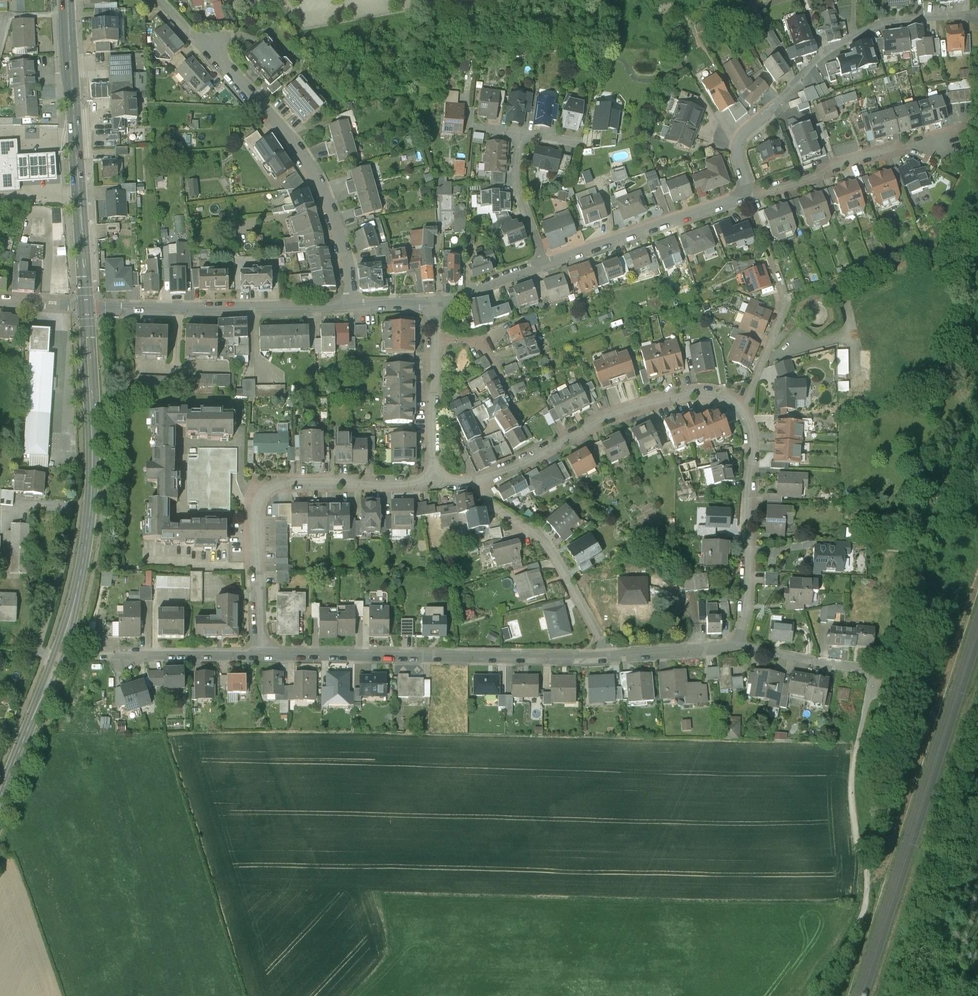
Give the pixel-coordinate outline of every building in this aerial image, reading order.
[(222,0),(214,1),(215,17),(223,17),(222,0)] [(834,3),(824,5),(827,19),(838,16),(834,3)] [(94,10),(95,21),(111,20),(111,9),(94,10)] [(789,16),(797,40),(814,35),(809,22),(808,23),(804,11),(789,16)] [(152,50),(157,50),(174,35),(157,16),(151,20),(151,22),(152,35),(154,35),(156,37),(156,40),(152,43),(152,50)] [(827,19),(826,19),(831,35),(843,32),(838,16),(827,19)] [(964,18),(949,20),(951,43),(966,42),(966,41),(965,27),(964,18)] [(26,49),(35,49),(33,19),(13,21),(15,50),(26,49)] [(915,60),(922,59),(921,50),(935,48),(933,32),(926,33),(924,19),(909,21),(910,23),(911,29),(912,43),(915,60)] [(95,21),(93,21),(93,32),(117,31),(117,20),(111,20),(95,21)] [(906,29),(903,27),(902,24),(902,22),(897,23),(900,48),(906,47),(907,44),(912,43),(911,29),(906,29)] [(900,48),(897,23),(890,24),(890,25),(884,26),(885,31),(886,41),(888,41),(888,47),(892,46),(895,48),(900,48)] [(966,46),(973,45),(973,26),(965,27),(966,41),(966,42),(966,46)] [(776,30),(770,33),(775,42),(781,38),(776,30)] [(117,31),(93,32),(94,44),(95,43),(110,43),(124,42),(123,31),(117,31)] [(872,32),(872,34),(875,44),(881,42),(877,31),(872,32)] [(878,32),(882,43),(887,43),(886,41),(885,31),(878,32)] [(933,32),(935,48),(942,47),(940,31),(933,32)] [(797,40),(789,43),(792,53),(819,45),(815,34),(814,35),(797,40)] [(854,48),(838,52),(839,55),(842,66),(843,69),(852,66),(852,67),(864,64),(864,63),(879,58),(875,44),(872,34),(852,40),(854,48)] [(157,50),(161,55),(161,59),(170,60),(180,51),(184,47),(174,35),(157,50)] [(263,38),(244,54),(250,61),(251,61),(256,66),(256,68),(259,72),(261,72),(266,77),(265,78),(270,84),(271,85),(278,79),(290,68),(282,60),(284,59),(272,45),(270,46),(263,38)] [(110,43),(95,43),(96,52),(110,52),(110,43)] [(779,50),(766,59),(776,75),(790,66),(779,50)] [(180,51),(170,60),(173,64),(184,55),(180,51)] [(760,74),(753,81),(737,53),(725,60),(743,90),(741,92),(743,93),(750,101),(751,102),(769,83),(760,74)] [(184,55),(173,64),(173,65),(177,69),(188,60),(184,55)] [(842,66),(839,55),(828,58),(833,75),(838,74),(837,68),(842,66)] [(188,60),(177,69),(197,92),(208,82),(212,78),(193,56),(188,60)] [(108,85),(108,97),(110,97),(111,97),(132,96),(132,95),(132,92),(131,91),(140,91),(140,89),(143,89),(143,83),(146,83),(145,73),(130,73),(129,57),(108,59),(110,82),(110,85),(108,85)] [(10,89),(14,89),(34,87),(33,61),(8,63),(10,89)] [(705,81),(717,100),(730,92),(716,70),(708,75),(710,78),(705,81)] [(290,95),(284,100),(296,113),(297,112),(305,122),(324,105),(317,97),(319,96),(308,84),(306,86),(299,78),(286,90),(290,95)] [(274,93),(282,85),(278,79),(271,85),(270,84),(268,87),(274,93)] [(108,97),(108,85),(110,85),(110,82),(100,83),(89,83),(90,98),(101,97),(108,97)] [(208,82),(197,92),(201,96),(212,86),(208,82)] [(799,88),(801,93),(803,98),(809,96),(806,85),(799,88)] [(692,101),(696,91),(683,86),(679,96),(692,101)] [(853,86),(844,89),(846,97),(856,94),(853,86)] [(34,87),(14,89),(17,119),(37,117),(34,87)] [(498,89),(482,87),(481,97),(482,97),(480,112),(488,113),(488,115),(496,116),(498,102),(500,89),(498,89)] [(954,106),(951,97),(950,89),(944,91),(949,108),(954,106)] [(527,90),(526,93),(528,93),(526,108),(531,109),(534,91),(527,90)] [(570,90),(567,96),(570,99),(571,98),(584,102),(585,94),(570,90)] [(511,91),(509,101),(508,102),(507,106),(509,108),(507,118),(524,120),(526,108),(528,93),(526,93),(511,91)] [(556,93),(540,91),(536,121),(551,123),(552,116),(555,100),(556,93)] [(936,113),(937,116),(944,114),(943,111),(949,109),(949,108),(944,91),(931,94),(936,113)] [(750,101),(743,93),(740,96),(747,104),(750,101)] [(790,97),(792,103),(803,98),(801,93),(790,97)] [(924,116),(925,119),(932,117),(932,114),(936,113),(931,94),(919,97),(924,116)] [(135,95),(132,95),(132,96),(111,97),(113,131),(125,131),(124,116),(136,115),(135,95)] [(692,101),(679,96),(676,95),(671,108),(675,110),(672,116),(673,116),(699,126),(702,119),(700,118),(705,106),(695,102),(692,101)] [(819,99),(824,116),(825,116),(839,111),(836,102),(829,104),(826,97),(819,99)] [(912,119),(913,122),(920,120),(919,118),(924,116),(919,97),(907,101),(912,119)] [(564,110),(567,112),(565,122),(579,125),(580,119),(583,104),(584,102),(571,98),(570,99),(564,110)] [(611,101),(598,99),(595,126),(606,128),(607,128),(608,125),(618,127),(621,107),(610,106),(611,101)] [(465,102),(446,101),(444,123),(445,123),(444,129),(453,130),(453,131),(462,132),(465,102)] [(900,123),(901,126),(908,124),(907,121),(912,119),(907,101),(895,104),(900,123)] [(589,105),(583,104),(580,119),(586,121),(589,105)] [(888,126),(889,129),(896,127),(895,124),(900,123),(895,104),(883,108),(888,126)] [(868,125),(874,123),(871,111),(870,106),(863,108),(868,125)] [(871,111),(874,123),(877,133),(884,131),(883,128),(888,126),(883,108),(871,111)] [(345,112),(335,116),(337,123),(347,120),(348,121),(355,118),(353,109),(345,112)] [(810,114),(791,121),(804,158),(823,152),(810,114)] [(699,126),(673,116),(671,123),(673,123),(669,135),(691,143),(695,132),(697,132),(699,126)] [(824,116),(817,118),(823,134),(830,131),(825,116),(824,116)] [(777,130),(784,128),(780,118),(774,120),(777,130)] [(334,141),(335,147),(354,142),(348,121),(347,120),(337,123),(329,125),(334,141)] [(606,128),(604,144),(616,143),(618,127),(608,125),(607,128),(606,128)] [(474,129),(473,139),(483,140),(483,130),(474,129)] [(255,146),(263,140),(257,131),(245,139),(251,148),(252,148),(253,148),(256,146),(255,146)] [(283,151),(272,135),(263,140),(255,146),(256,146),(262,156),(263,155),(267,162),(283,151)] [(778,136),(761,141),(762,146),(765,146),(768,156),(785,150),(782,143),(781,143),(778,136)] [(488,153),(485,153),(485,161),(487,161),(486,170),(506,171),(508,141),(488,140),(488,153)] [(0,142),(0,191),(19,190),(18,182),(17,156),(16,141),(0,142)] [(354,142),(335,147),(337,153),(339,161),(358,156),(354,142)] [(545,146),(537,145),(533,162),(542,163),(541,167),(549,168),(550,166),(557,167),(558,166),(561,151),(561,150),(553,148),(553,146),(545,145),(545,146)] [(127,147),(115,147),(116,155),(127,155),(127,147)] [(330,155),(337,153),(335,147),(328,149),(330,155)] [(418,148),(406,150),(407,159),(420,157),(418,148)] [(283,151),(267,162),(263,165),(269,173),(273,170),(278,178),(293,167),(283,151)] [(571,153),(561,151),(558,166),(568,169),(571,153)] [(909,155),(908,159),(905,160),(911,177),(913,181),(921,178),(926,181),(931,179),(932,175),(931,171),(933,167),(929,165),(927,162),(924,161),(922,162),(919,155),(914,152),(909,155)] [(713,166),(699,171),(703,183),(704,188),(729,179),(721,154),(710,158),(713,166)] [(36,156),(17,156),(18,182),(38,181),(56,181),(55,155),(36,156)] [(454,157),(453,173),(466,173),(466,158),(454,157)] [(893,163),(896,170),(899,172),(900,175),(903,174),(899,162),(898,159),(891,161),(892,164),(893,163)] [(911,177),(905,160),(899,162),(903,174),(905,179),(911,177)] [(117,161),(103,162),(104,178),(118,177),(117,161)] [(585,178),(600,174),(597,163),(582,168),(585,178)] [(626,163),(611,166),(613,178),(628,175),(626,163)] [(899,172),(896,170),(893,163),(892,164),(889,165),(885,163),(880,165),(890,193),(899,190),(901,186),(898,177),(900,175),(899,172)] [(354,180),(355,185),(374,180),(370,165),(351,171),(354,180)] [(881,196),(890,193),(880,165),(875,167),(873,170),(870,172),(872,179),(871,183),(872,186),(875,187),(878,195),(881,196)] [(871,183),(872,179),(870,172),(869,169),(863,171),(868,186),(869,187),(872,186),(871,183)] [(284,185),(286,189),(288,189),(293,188),(305,184),(297,171),(286,178),(289,181),(284,185)] [(699,171),(693,173),(697,185),(703,183),(699,171)] [(865,187),(868,186),(863,171),(857,173),(858,176),(858,175),(861,183),(863,184),(865,187)] [(504,181),(504,176),(499,176),(499,173),(491,172),(491,181),(504,181)] [(662,183),(660,177),(658,172),(651,174),(656,185),(662,183)] [(685,172),(667,179),(670,188),(674,198),(692,191),(685,172)] [(452,192),(452,179),(447,179),(447,174),(436,174),(436,192),(452,192)] [(670,188),(667,179),(665,175),(660,177),(662,183),(665,190),(670,188)] [(865,187),(863,184),(861,183),(858,175),(858,176),(854,177),(850,175),(845,177),(856,205),(865,201),(866,198),(863,190),(865,187)] [(856,205),(845,177),(841,178),(839,183),(836,184),(838,191),(837,193),(838,197),(841,198),(844,206),(847,208),(856,205)] [(354,180),(346,182),(347,188),(355,185),(354,180)] [(374,180),(355,185),(357,191),(359,200),(378,194),(374,180)] [(838,197),(837,193),(838,191),(836,184),(834,180),(828,183),(834,198),(838,197)] [(196,181),(189,182),(190,196),(198,195),(196,181)] [(823,187),(827,196),(829,196),(830,200),(834,198),(828,183),(822,185),(823,188),(823,187)] [(293,188),(288,189),(290,195),(308,189),(306,186),(305,184),(293,188)] [(136,185),(122,185),(122,192),(124,192),(124,193),(136,193),(136,185)] [(355,185),(347,188),(349,193),(357,191),(355,185)] [(815,187),(811,189),(821,217),(830,214),(833,213),(832,210),(829,202),(830,200),(829,196),(827,196),(823,187),(823,188),(819,189),(815,187)] [(618,196),(625,217),(635,213),(634,211),(647,206),(641,188),(618,196)] [(308,189),(290,195),(294,205),(296,209),(311,204),(313,203),(308,189)] [(500,191),(500,189),(481,189),(481,205),(491,205),(491,212),(499,212),(499,208),(510,209),(510,191),(500,191)] [(813,220),(821,217),(811,189),(806,191),(804,195),(800,196),(803,204),(802,207),(803,210),(805,211),(808,219),(813,220)] [(890,193),(881,196),(884,202),(902,196),(899,190),(890,193)] [(122,192),(106,192),(107,217),(125,216),(124,193),(124,192),(122,192)] [(580,199),(581,203),(601,196),(599,192),(580,199)] [(800,196),(799,193),(793,195),(799,210),(799,211),(803,210),(802,207),(803,204),(800,196)] [(378,194),(359,200),(362,208),(363,215),(382,209),(378,194)] [(795,211),(799,210),(793,195),(787,197),(787,199),(788,199),(791,207),(794,208),(795,211)] [(601,196),(581,203),(588,221),(597,218),(596,215),(606,211),(601,196)] [(793,214),(795,211),(794,208),(791,207),(788,199),(787,199),(784,201),(780,198),(775,200),(786,228),(794,225),(796,225),(796,222),(793,214)] [(296,209),(294,205),(285,208),(280,200),(275,202),(278,212),(296,209)] [(786,228),(775,200),(770,202),(769,206),(765,208),(764,208),(767,215),(766,218),(767,221),(770,222),(773,230),(777,231),(786,228)] [(856,205),(847,208),(849,214),(867,207),(865,201),(856,205)] [(311,204),(296,209),(298,216),(316,211),(314,205),(312,205),(311,204)] [(764,222),(767,221),(766,218),(767,215),(764,208),(765,208),(764,205),(759,207),(764,222)] [(363,215),(362,208),(354,210),(356,216),(363,215)] [(295,231),(297,237),(299,237),(305,236),(323,235),(316,211),(298,216),(289,219),(293,232),(295,231)] [(557,215),(543,220),(549,235),(557,233),(558,237),(576,230),(570,214),(558,218),(557,215)] [(510,215),(498,219),(500,225),(502,225),(502,224),(512,220),(510,215)] [(731,215),(720,218),(728,240),(745,234),(746,235),(754,232),(749,218),(732,224),(731,221),(733,220),(731,215)] [(456,217),(455,229),(465,230),(466,218),(456,217)] [(516,218),(512,220),(502,224),(502,225),(505,233),(508,232),(511,241),(527,236),(522,223),(518,225),(516,218)] [(686,231),(691,243),(693,248),(703,245),(703,247),(715,242),(710,230),(711,230),(708,223),(686,231)] [(119,224),(106,225),(106,232),(119,231),(119,224)] [(794,225),(786,228),(788,234),(796,231),(794,225)] [(354,233),(359,250),(374,246),(378,244),(373,227),(354,233)] [(474,232),(465,230),(465,241),(474,241),(474,232)] [(680,232),(684,245),(691,243),(686,231),(686,230),(680,232)] [(432,248),(432,233),(424,234),(422,245),(422,247),(431,248),(432,248)] [(557,233),(549,235),(552,245),(560,243),(558,237),(557,233)] [(422,245),(424,234),(411,234),(410,234),(410,235),(412,245),(422,245)] [(673,249),(679,247),(674,234),(658,240),(663,255),(674,252),(673,249)] [(323,235),(305,236),(306,245),(303,245),(304,248),(306,248),(306,249),(324,247),(323,235)] [(299,252),(299,237),(297,237),(284,238),(286,253),(299,252)] [(374,246),(377,255),(385,254),(390,254),(386,241),(378,244),(374,246)] [(645,246),(650,261),(649,261),(651,267),(660,264),(652,243),(645,246)] [(20,245),(16,258),(30,259),(43,260),(43,246),(20,245)] [(469,266),(473,276),(492,270),(491,268),(497,266),(492,250),(483,253),(481,246),(476,248),(479,256),(472,258),(475,264),(469,266)] [(631,251),(633,258),(636,266),(643,263),(649,261),(650,261),(645,246),(631,251)] [(413,253),(413,254),(420,256),(422,247),(412,248),(412,250),(413,253)] [(422,247),(420,256),(420,257),(421,266),(432,266),(431,248),(422,247)] [(146,250),(149,275),(144,276),(145,285),(142,285),(142,289),(145,289),(145,294),(159,294),(158,280),(158,275),(156,249),(146,250)] [(164,271),(161,249),(156,249),(158,275),(158,280),(164,280),(164,271)] [(324,249),(307,250),(312,274),(332,272),(328,250),(324,249)] [(443,249),(443,267),(449,267),(449,255),(453,255),(453,249),(443,249)] [(404,250),(391,252),(392,258),(395,272),(415,268),(421,267),(421,266),(420,257),(413,258),(406,260),(404,251),(404,250)] [(413,254),(413,253),(412,250),(404,251),(406,260),(413,258),(413,254)] [(631,251),(624,253),(627,261),(633,258),(631,251)] [(624,253),(618,256),(621,266),(628,264),(627,261),(624,253)] [(184,268),(184,255),(182,255),(182,256),(170,256),(170,293),(185,293),(185,268),(184,268)] [(449,267),(449,280),(451,284),(456,284),(458,280),(459,255),(453,255),(449,255),(449,267)] [(756,255),(738,257),(741,268),(744,267),(759,262),(756,255)] [(600,274),(596,276),(598,284),(610,279),(610,278),(624,272),(621,266),(618,256),(596,263),(600,274)] [(30,259),(16,258),(12,292),(18,292),(19,274),(28,274),(30,259)] [(392,258),(391,258),(386,259),(385,259),(388,273),(395,272),(392,258)] [(122,260),(105,261),(108,291),(132,289),(131,286),(130,273),(130,270),(122,270),(122,260)] [(579,278),(579,279),(583,289),(598,284),(596,276),(592,265),(590,261),(577,265),(581,277),(579,278)] [(759,262),(744,267),(751,287),(771,280),(764,261),(759,262)] [(592,265),(596,276),(600,274),(596,263),(592,265)] [(360,287),(364,291),(389,288),(388,279),(382,280),(380,264),(358,266),(360,287)] [(579,279),(579,278),(581,277),(577,265),(576,264),(568,267),(572,281),(579,279)] [(421,266),(421,267),(423,280),(427,280),(434,279),(432,266),(421,266)] [(257,270),(240,271),(241,288),(273,288),(272,268),(257,268),(257,270)] [(200,269),(191,269),(193,289),(200,288),(199,272),(200,272),(200,269)] [(200,272),(199,272),(200,288),(200,290),(229,290),(228,271),(200,272)] [(138,272),(130,273),(131,286),(138,286),(138,272)] [(332,272),(312,274),(306,274),(307,280),(313,279),(315,288),(326,289),(326,294),(336,291),(332,272)] [(539,279),(539,280),(544,294),(544,296),(550,294),(551,298),(569,293),(563,273),(547,278),(547,277),(539,279)] [(28,274),(19,274),(18,292),(34,293),(35,275),(28,274)] [(303,289),(300,274),(290,275),(292,288),(300,287),(301,289),(303,289)] [(303,290),(309,289),(307,280),(306,274),(300,274),(303,289),(303,290)] [(539,280),(532,282),(537,297),(544,294),(539,280)] [(532,281),(514,287),(520,303),(530,300),(531,303),(538,300),(537,297),(532,282),(532,281)] [(514,287),(508,289),(514,305),(520,303),(514,287)] [(753,293),(751,298),(762,303),(764,298),(753,293)] [(488,295),(470,299),(475,321),(472,322),(472,325),(493,321),(492,318),(509,312),(506,303),(491,308),(488,295)] [(768,312),(771,311),(772,307),(762,303),(751,298),(746,308),(766,317),(768,312)] [(766,323),(764,321),(766,317),(746,308),(742,319),(754,323),(764,328),(766,323)] [(0,330),(0,338),(9,339),(9,336),(18,337),(19,318),(10,318),(10,316),(1,315),(0,330)] [(754,323),(742,319),(740,324),(751,329),(754,323)] [(218,321),(218,329),(218,339),(229,339),(229,345),(228,345),(229,356),(235,356),(234,338),(234,320),(218,321)] [(247,320),(234,320),(234,338),(240,338),(248,338),(247,320)] [(414,321),(413,321),(401,321),(387,321),(387,330),(383,330),(383,342),(387,342),(387,351),(401,351),(413,351),(414,351),(414,321)] [(509,328),(513,341),(532,335),(528,322),(520,324),(519,321),(514,323),(515,326),(509,328)] [(735,322),(731,331),(739,334),(740,331),(750,335),(752,329),(751,329),(740,324),(735,322)] [(355,323),(355,336),(355,337),(367,336),(367,323),(355,323)] [(349,324),(335,325),(335,343),(349,342),(349,336),(349,324)] [(335,343),(335,325),(322,325),(322,349),(335,348),(335,343)] [(308,326),(260,327),(260,350),(309,348),(308,326)] [(168,329),(136,328),(136,358),(167,359),(168,329)] [(218,339),(218,329),(187,328),(186,357),(217,358),(218,339)] [(29,353),(30,353),(45,354),(46,340),(49,341),(50,330),(31,329),(29,353)] [(740,331),(739,334),(735,344),(737,345),(733,355),(750,362),(759,339),(750,335),(740,331)] [(532,335),(513,341),(519,358),(540,351),(534,334),(532,335)] [(682,353),(677,335),(665,337),(672,368),(684,365),(686,365),(682,353)] [(685,336),(688,352),(693,351),(691,342),(690,335),(685,336)] [(665,337),(654,340),(661,370),(672,368),(665,337)] [(241,343),(240,340),(240,338),(234,338),(235,356),(238,355),(248,355),(248,345),(244,346),(244,343),(241,343)] [(710,338),(691,342),(693,351),(696,367),(715,364),(710,338)] [(654,340),(642,343),(647,363),(649,373),(651,373),(661,370),(654,340)] [(840,367),(851,367),(850,342),(839,342),(840,367)] [(604,351),(602,354),(603,355),(597,358),(595,360),(603,383),(605,384),(617,380),(618,381),(623,379),(623,377),(636,373),(637,371),(629,348),(626,347),(620,349),(619,347),(616,346),(604,351)] [(691,367),(688,352),(682,353),(686,365),(684,365),(685,368),(691,367)] [(30,353),(24,455),(30,455),(48,456),(54,355),(48,355),(45,354),(30,353)] [(491,364),(488,356),(485,353),(480,355),(486,366),(491,364)] [(792,354),(778,359),(781,370),(796,366),(792,354)] [(474,358),(480,369),(486,366),(480,355),(474,358)] [(517,359),(504,364),(506,371),(519,365),(517,359)] [(649,373),(647,363),(641,365),(645,378),(651,376),(651,373),(649,373)] [(415,380),(413,380),(413,364),(385,364),(386,378),(385,378),(385,393),(415,393),(415,380)] [(485,378),(487,383),(498,378),(493,367),(482,373),(469,381),(472,385),(473,384),(481,380),(485,378)] [(230,373),(198,374),(198,385),(230,385),(230,373)] [(797,375),(778,375),(778,403),(797,403),(796,393),(807,393),(807,376),(797,376),(797,375)] [(530,376),(514,383),(516,390),(533,383),(530,376)] [(588,387),(591,386),(596,383),(593,376),(584,380),(588,387)] [(505,392),(498,378),(487,383),(494,398),(505,392)] [(249,397),(255,397),(255,385),(255,379),(243,379),(243,389),(235,390),(234,395),(249,397)] [(580,379),(570,384),(581,405),(590,400),(585,389),(580,379)] [(570,384),(560,389),(571,410),(581,405),(570,384)] [(286,385),(255,385),(255,397),(286,397),(286,385)] [(596,397),(591,386),(588,387),(585,389),(590,400),(596,397)] [(560,389),(550,394),(555,404),(561,415),(571,410),(560,389)] [(494,398),(499,410),(507,405),(504,399),(508,397),(505,392),(494,398)] [(413,414),(415,413),(415,393),(385,393),(385,421),(413,421),(413,414)] [(448,403),(452,417),(473,407),(468,396),(448,403)] [(484,403),(490,415),(495,413),(499,410),(494,398),(484,403)] [(561,415),(555,404),(550,407),(555,417),(561,415)] [(499,410),(495,413),(497,417),(506,431),(519,424),(507,405),(499,410)] [(473,416),(480,412),(477,406),(475,407),(470,409),(473,416)] [(713,406),(702,411),(712,434),(713,437),(722,432),(724,436),(733,432),(725,413),(722,414),(719,407),(715,409),(713,406)] [(156,438),(156,449),(173,450),(175,450),(175,426),(187,426),(187,413),(187,409),(168,409),(168,412),(150,412),(150,420),(152,420),(152,430),(154,430),(154,438),(156,438)] [(187,413),(187,426),(187,434),(198,434),(198,437),(208,437),(208,435),(212,435),(212,438),(222,438),(222,436),(233,436),(233,417),(222,417),(222,409),(201,409),(201,413),(187,413)] [(468,438),(481,433),(479,428),(476,421),(473,416),(470,409),(458,415),(468,438)] [(695,409),(683,414),(693,438),(703,433),(705,437),(712,434),(702,411),(697,413),(695,409)] [(675,441),(682,438),(687,440),(693,438),(683,414),(682,412),(679,411),(664,417),(672,436),(674,441),(675,441)] [(483,418),(480,412),(473,416),(476,421),(479,428),(486,424),(484,420),(486,419),(486,417),(483,418)] [(779,416),(779,426),(804,428),(804,417),(790,416),(779,416)] [(633,427),(635,433),(643,449),(656,443),(658,446),(661,444),(662,444),(657,433),(651,419),(633,427)] [(520,426),(524,432),(528,430),(529,432),(531,431),(526,422),(520,426)] [(631,423),(625,426),(630,436),(635,433),(633,427),(631,423)] [(519,424),(506,431),(515,445),(527,438),(524,432),(520,426),(519,424)] [(779,426),(778,437),(802,438),(803,438),(804,428),(779,426)] [(499,439),(500,441),(507,439),(501,428),(482,435),(483,438),(490,436),(495,435),(496,440),(499,439)] [(611,438),(604,440),(603,441),(609,453),(610,456),(618,453),(619,456),(630,451),(620,430),(610,435),(611,438)] [(667,438),(664,430),(657,433),(662,444),(661,444),(665,452),(671,449),(667,438)] [(301,447),(301,461),(302,461),(304,462),(306,463),(308,463),(310,462),(312,462),(314,460),(324,460),(323,446),(322,446),(322,432),(310,432),(310,435),(301,435),(301,447)] [(259,444),(259,452),(289,451),(289,433),(278,433),(279,436),(259,436),(259,440),(256,440),(256,444),(259,444)] [(403,433),(393,433),(393,448),(415,448),(415,433),(403,433)] [(338,463),(352,463),(352,442),(352,435),(338,435),(338,463)] [(469,441),(474,452),(490,445),(493,444),(490,436),(483,438),(482,435),(469,441)] [(602,435),(595,439),(597,444),(603,456),(609,453),(603,441),(604,440),(602,435)] [(366,436),(366,441),(367,441),(367,450),(375,450),(375,436),(366,436)] [(671,449),(673,451),(679,449),(675,441),(674,441),(672,436),(667,438),(671,449)] [(777,437),(776,447),(801,448),(802,438),(778,437),(777,437)] [(507,439),(500,441),(503,447),(505,453),(512,448),(507,439)] [(367,441),(366,441),(352,442),(352,463),(354,463),(354,464),(359,464),(359,462),(367,462),(367,450),(367,441)] [(503,447),(500,441),(493,444),(490,445),(493,451),(503,447)] [(597,444),(588,448),(596,464),(605,459),(603,456),(597,444)] [(489,463),(488,461),(496,458),(493,451),(490,445),(474,452),(481,467),(489,463)] [(578,450),(568,455),(578,474),(596,464),(588,448),(587,446),(579,451),(578,450)] [(237,447),(198,447),(198,456),(196,457),(188,457),(188,501),(196,501),(198,504),(198,511),(230,511),(230,472),(237,472),(237,447)] [(776,447),(776,456),(776,457),(786,458),(801,458),(801,448),(776,447)] [(415,448),(393,448),(393,462),(394,462),(410,463),(415,462),(415,448)] [(158,500),(169,500),(177,500),(177,480),(180,480),(180,474),(173,474),(173,469),(175,469),(175,457),(173,457),(173,450),(156,449),(156,450),(154,450),(154,465),(147,465),(147,472),(149,472),(149,481),(158,481),(158,500)] [(732,472),(727,450),(722,451),(717,451),(719,459),(714,461),(715,465),(713,466),(716,480),(727,478),(726,474),(732,472)] [(48,456),(30,455),(29,466),(47,467),(48,456)] [(556,462),(565,478),(571,474),(562,458),(556,462)] [(690,469),(698,466),(695,458),(680,462),(682,470),(690,469)] [(536,486),(538,490),(541,491),(548,487),(549,484),(548,482),(555,478),(557,482),(565,478),(556,462),(536,473),(533,468),(522,473),(528,485),(531,489),(536,486)] [(693,478),(690,469),(682,470),(686,479),(692,479),(693,478)] [(779,470),(779,491),(783,492),(796,492),(797,482),(803,482),(809,482),(809,471),(779,470)] [(26,483),(27,473),(16,471),(16,482),(20,482),(26,483)] [(45,474),(27,473),(26,483),(25,493),(43,494),(45,474)] [(522,473),(510,480),(516,491),(528,485),(522,473)] [(692,479),(686,479),(691,496),(697,495),(692,479)] [(510,480),(498,487),(505,498),(516,491),(510,480)] [(16,490),(3,489),(2,503),(14,504),(16,490)] [(458,505),(455,506),(454,501),(448,502),(448,504),(436,506),(437,512),(441,511),(442,515),(476,509),(473,493),(468,493),(467,490),(458,492),(459,495),(457,495),(458,505)] [(363,501),(363,521),(362,528),(363,528),(379,528),(380,528),(380,518),(380,501),(375,501),(375,499),(368,499),(368,501),(363,501)] [(144,530),(144,538),(162,538),(162,542),(181,542),(181,525),(169,524),(169,500),(158,500),(150,500),(150,512),(149,512),(149,520),(146,520),(146,530),(144,530)] [(392,500),(392,515),(392,528),(414,528),(414,516),(414,503),(414,500),(392,500)] [(427,501),(420,502),(423,514),(432,513),(437,512),(436,506),(435,504),(428,506),(427,501)] [(414,503),(414,516),(423,514),(420,502),(414,503)] [(547,519),(560,534),(569,527),(580,518),(567,503),(547,519)] [(288,522),(288,524),(292,524),(292,505),(292,504),(272,504),(273,516),(276,516),(288,516),(288,522)] [(786,530),(786,516),(793,517),(793,514),(795,513),(795,509),(794,507),(794,504),(767,504),(767,529),(786,530)] [(292,505),(292,524),(308,524),(308,506),(308,505),(292,505)] [(320,506),(308,506),(308,524),(308,530),(313,530),(313,536),(320,536),(320,534),(328,534),(328,531),(328,506),(328,505),(320,506)] [(349,506),(328,506),(328,531),(349,531),(349,521),(349,506)] [(730,507),(707,506),(707,523),(730,524),(730,507)] [(529,507),(524,513),(530,519),(536,514),(529,507)] [(476,509),(442,515),(442,518),(443,522),(464,518),(464,523),(468,522),(469,528),(475,527),(476,531),(483,530),(482,526),(488,525),(485,508),(476,509)] [(181,525),(181,542),(181,545),(195,545),(195,549),(217,549),(217,541),(227,542),(227,522),(215,522),(215,519),(206,519),(206,522),(192,522),(192,523),(181,523),(181,525)] [(30,523),(12,523),(10,573),(28,573),(30,523)] [(488,528),(491,539),(503,536),(501,525),(488,528)] [(569,527),(560,534),(564,539),(573,531),(569,527)] [(592,533),(569,547),(579,564),(589,558),(588,555),(601,547),(592,533)] [(489,546),(502,543),(501,537),(483,542),(486,552),(491,550),(489,546)] [(847,544),(846,550),(852,551),(852,539),(836,538),(836,544),(847,544)] [(518,539),(509,541),(507,543),(505,542),(502,543),(489,546),(491,550),(492,557),(495,556),(498,556),(499,557),(501,564),(521,558),(519,549),(521,549),(521,548),(520,544),(521,544),(520,540),(519,540),(518,539)] [(709,539),(703,539),(703,552),(709,552),(709,554),(710,554),(710,562),(728,562),(729,551),(727,551),(727,540),(725,540),(709,539)] [(821,555),(820,565),(826,565),(827,564),(829,567),(836,567),(839,564),(839,566),(846,566),(846,550),(847,544),(836,544),(818,543),(816,544),(815,554),(820,554),(821,555)] [(528,564),(530,570),(537,567),(538,568),(540,567),(538,561),(528,564)] [(545,591),(538,568),(537,567),(530,570),(515,574),(518,584),(522,583),(526,597),(545,591)] [(779,569),(766,568),(766,582),(779,583),(779,569)] [(190,572),(189,602),(202,603),(202,572),(190,572)] [(707,572),(685,574),(686,589),(708,587),(707,572)] [(647,576),(619,576),(619,599),(637,598),(637,603),(648,603),(647,576)] [(793,576),(790,578),(790,583),(793,583),(793,588),(813,589),(819,589),(820,577),(793,576)] [(790,588),(787,588),(785,589),(785,600),(805,600),(806,601),(806,599),(813,599),(813,589),(793,588),(790,588)] [(277,635),(303,635),(303,612),(306,612),(306,594),(296,593),(294,593),(294,594),(278,593),(277,635)] [(0,594),(0,621),(16,621),(17,594),(0,594)] [(238,599),(217,599),(217,618),(196,618),(196,637),(238,637),(238,599)] [(544,603),(546,609),(564,604),(563,599),(544,603)] [(729,599),(721,600),(724,618),(731,617),(729,599)] [(836,607),(845,607),(845,601),(822,600),(821,616),(836,616),(836,607)] [(717,601),(707,602),(708,631),(721,630),(721,615),(712,615),(712,609),(717,609),(717,601)] [(356,616),(363,616),(363,608),(364,602),(356,602),(356,610),(357,610),(356,616)] [(123,623),(120,623),(120,636),(139,637),(139,603),(123,603),(123,623)] [(319,612),(320,612),(320,604),(311,604),(311,618),(319,618),(319,612)] [(544,609),(546,617),(550,616),(552,623),(548,624),(551,636),(571,631),(565,604),(564,604),(546,609),(544,609)] [(371,608),(370,608),(370,624),(370,636),(389,636),(389,608),(383,608),(383,607),(381,607),(381,609),(371,609),(371,608)] [(431,616),(423,616),(423,636),(447,636),(447,616),(444,616),(444,607),(431,607),(431,616)] [(183,637),(184,610),(157,609),(157,637),(183,637)] [(356,635),(356,616),(357,610),(356,610),(338,609),(338,612),(337,634),(356,635)] [(337,636),(337,634),(338,612),(320,612),(319,612),(319,618),(319,636),(337,636)] [(414,618),(402,618),(402,636),(414,636),(414,618)] [(773,627),(771,627),(771,629),(772,629),(772,636),(793,638),(795,621),(773,619),(773,627)] [(844,641),(846,625),(832,623),(831,640),(844,641)] [(858,623),(858,625),(859,626),(858,639),(874,641),(875,625),(858,623)] [(859,626),(858,625),(853,625),(846,625),(844,641),(858,642),(858,639),(859,626)] [(720,665),(721,676),(721,683),(727,683),(728,685),(732,685),(731,663),(726,663),(726,665),(720,665)] [(720,665),(720,664),(707,665),(708,677),(721,676),(720,665)] [(769,669),(768,668),(758,666),(757,670),(755,670),(751,669),(750,679),(754,680),(752,692),(775,696),(775,693),(773,689),(775,679),(776,680),(777,671),(769,669)] [(685,702),(696,701),(700,695),(701,695),(701,694),(705,694),(707,691),(706,682),(701,682),(698,680),(685,681),(684,675),(686,675),(685,667),(675,668),(675,669),(666,670),(667,684),(669,696),(670,696),(669,693),(676,693),(676,694),(678,694),(678,692),(685,692),(685,702)] [(793,669),(789,690),(807,693),(811,672),(793,669)] [(184,670),(164,670),(164,674),(164,686),(164,688),(184,687),(184,670)] [(621,672),(622,685),(623,697),(629,697),(628,683),(633,683),(632,673),(632,671),(621,672)] [(628,683),(629,697),(630,700),(654,698),(652,671),(632,673),(633,683),(628,683)] [(213,672),(196,673),(196,688),(196,697),(197,697),(213,697),(213,672)] [(811,672),(807,693),(807,696),(813,697),(812,699),(825,701),(827,689),(830,675),(811,672)] [(164,674),(148,673),(151,685),(164,686),(164,674)] [(282,673),(264,673),(264,686),(265,686),(265,695),(281,695),(282,695),(283,687),(282,673)] [(294,699),(296,699),(315,699),(315,674),(295,673),(295,689),(294,699)] [(733,685),(744,685),(744,673),(732,674),(733,685)] [(336,675),(327,675),(327,701),(348,702),(349,674),(336,674),(336,675)] [(377,677),(360,677),(360,689),(360,696),(361,696),(377,696),(377,693),(386,693),(386,674),(377,674),(377,677)] [(408,674),(398,674),(398,697),(408,697),(408,694),(423,694),(423,678),(412,678),(412,679),(408,679),(408,678),(408,674)] [(602,674),(588,675),(590,698),(603,697),(603,700),(615,699),(615,698),(615,686),(615,675),(602,676),(602,674)] [(499,675),(474,675),(474,694),(499,694),(499,675)] [(538,675),(513,675),(513,695),(538,695),(538,675)] [(576,675),(551,675),(551,691),(551,700),(552,700),(565,700),(565,698),(576,698),(576,675)] [(142,679),(142,681),(143,681),(146,690),(152,688),(148,677),(142,679)] [(238,699),(238,693),(246,693),(245,678),(228,678),(228,694),(230,693),(230,699),(238,699)] [(773,689),(775,693),(782,694),(783,691),(785,681),(776,680),(775,679),(773,689)] [(142,681),(132,684),(140,708),(151,705),(146,690),(143,681),(142,681)] [(132,684),(121,688),(126,705),(128,712),(140,708),(132,684)] [(669,696),(667,684),(660,684),(661,697),(669,696)] [(622,685),(615,686),(615,698),(623,697),(622,685)] [(121,688),(115,689),(115,708),(126,705),(121,688)] [(551,700),(551,691),(543,691),(543,703),(552,703),(552,700),(551,700)] [(783,691),(782,694),(781,703),(787,704),(789,693),(783,691)] [(693,725),(692,716),(682,716),(683,726),(693,725)]
